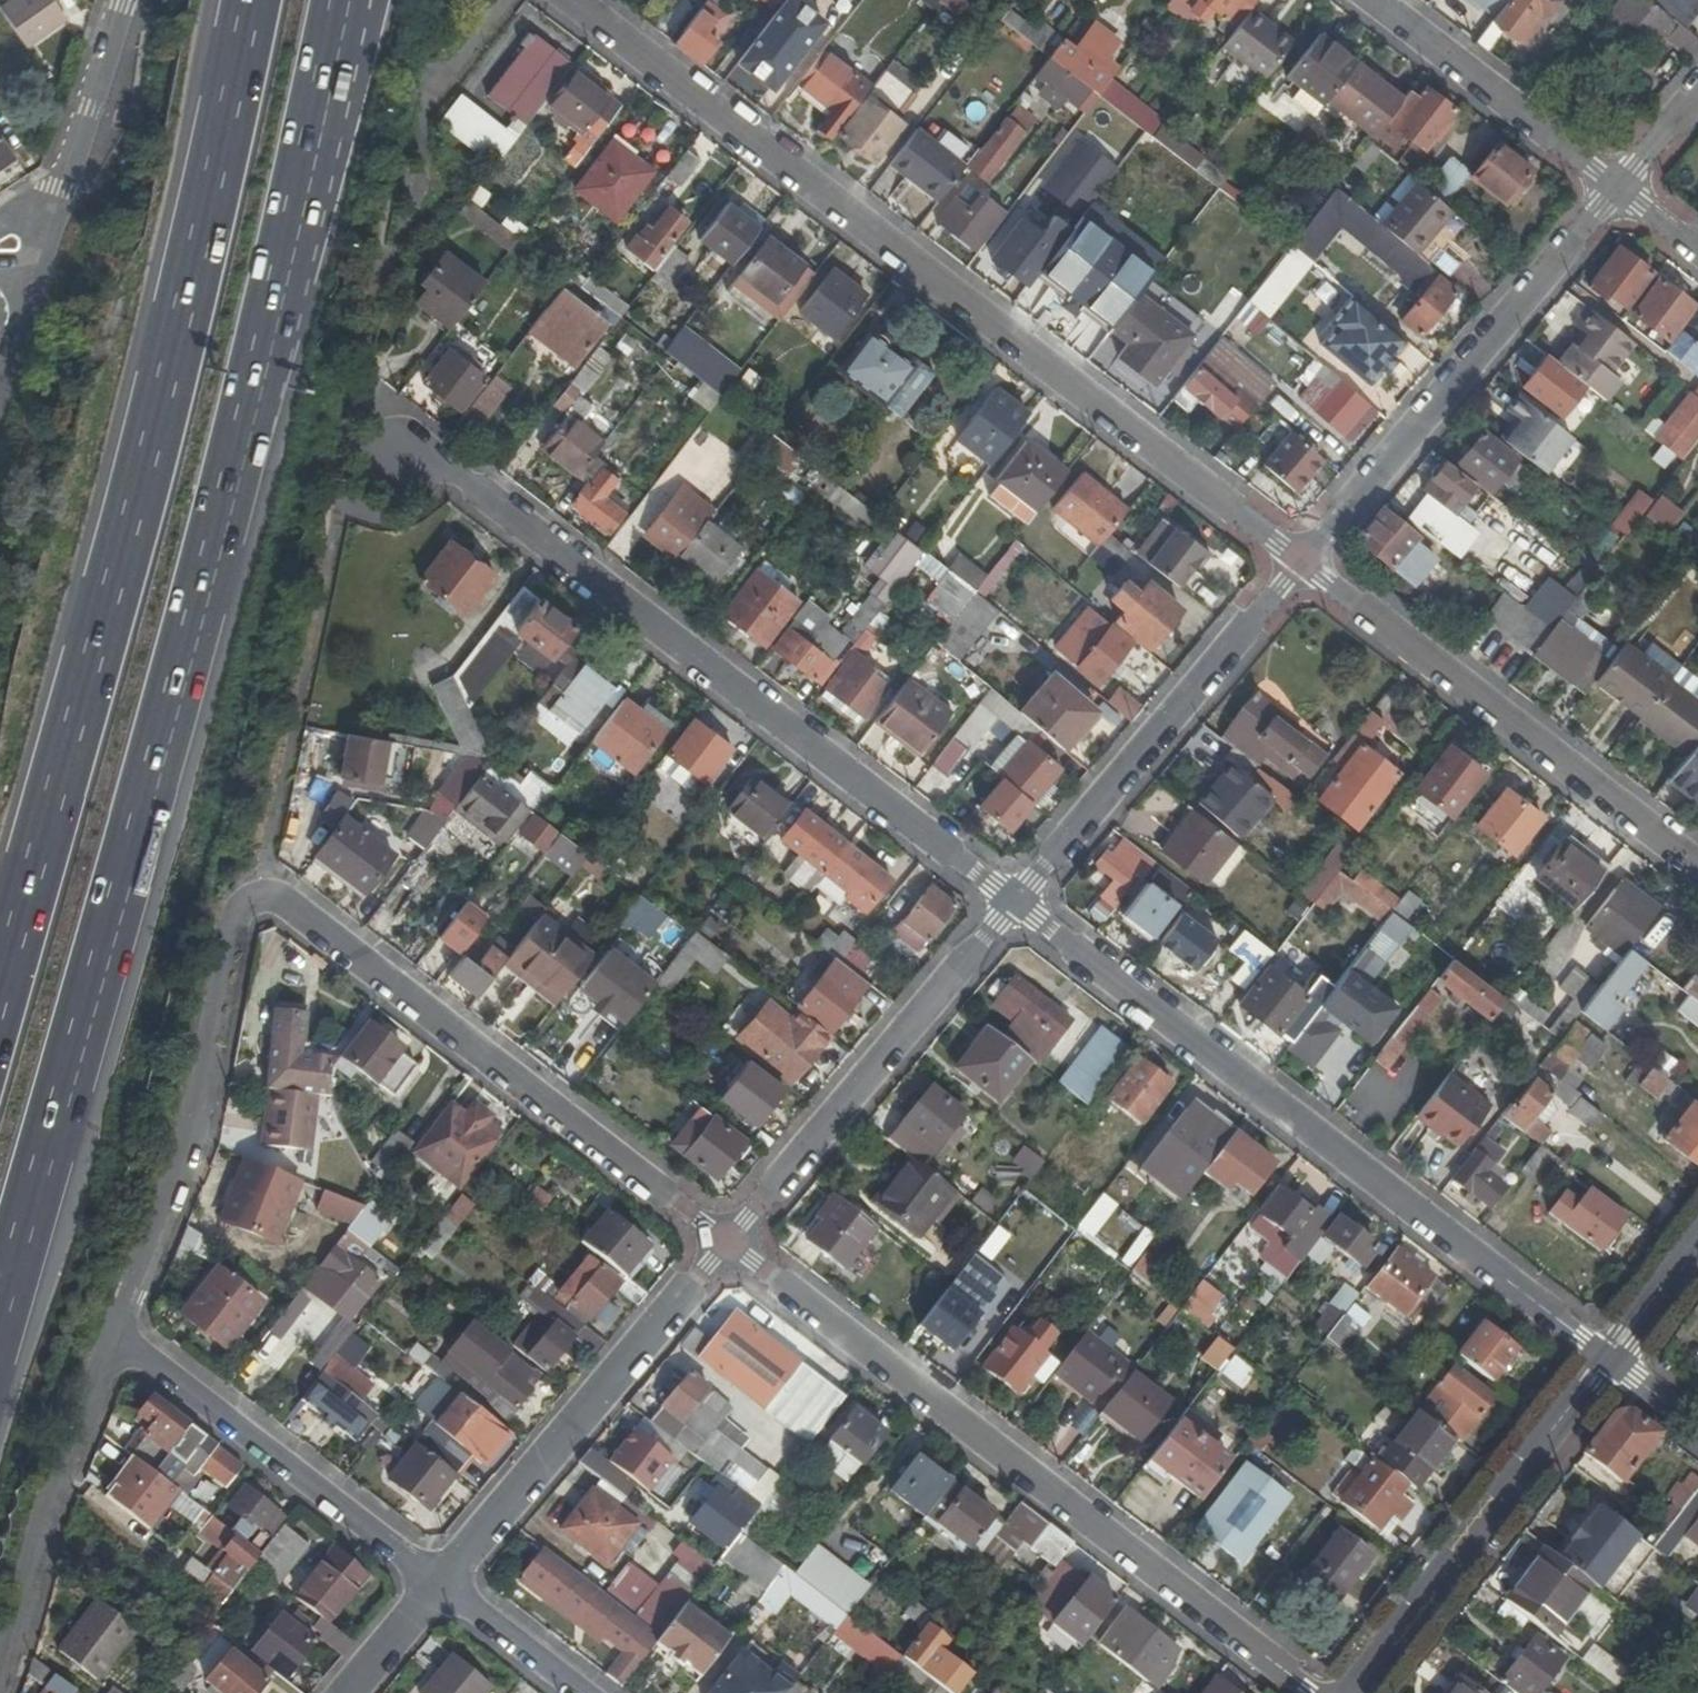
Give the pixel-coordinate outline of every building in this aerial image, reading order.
[(28,48),(68,20),(54,0),(16,0),(2,10),(28,48)] [(932,10),(940,0),(919,0),(932,10)] [(974,0),(941,0),(939,2),(964,22),(978,3),(974,0)] [(1205,5),(1236,29),(1254,5),(1258,0),(1209,0),(1205,5)] [(1486,8),(1475,0),(1468,0),(1467,0),(1482,12),(1486,8)] [(1509,0),(1475,0),(1486,8),(1496,17),(1502,9),(1509,0)] [(1502,9),(1496,17),(1476,43),(1489,53),(1516,19),(1528,29),(1545,8),(1553,14),(1561,5),(1554,0),(1509,0),(1502,9)] [(1674,21),(1674,22),(1647,0),(1623,0),(1613,12),(1654,46),(1663,35),(1670,42),(1690,59),(1697,50),(1697,41),(1682,28),(1677,23),(1674,21)] [(1697,11),(1697,0),(1651,0),(1684,28),(1697,11)] [(720,13),(706,2),(699,10),(714,21),(720,13)] [(978,3),(964,22),(960,27),(983,45),(1001,21),(978,3)] [(1298,39),(1254,5),(1236,29),(1216,55),(1259,88),(1298,39)] [(825,51),(849,19),(835,8),(802,50),(798,46),(802,41),(794,36),(790,41),(780,33),(749,72),(776,93),(793,71),(802,79),(825,51)] [(714,21),(699,10),(674,43),(702,64),(719,44),(704,34),(714,21)] [(1056,51),(1008,13),(1002,21),(1050,58),(1056,51)] [(1056,51),(1050,58),(1099,96),(1108,84),(1119,71),(1108,62),(1119,49),(1091,28),(1073,50),(1063,42),(1056,51)] [(438,124),(494,167),(521,131),(574,63),(535,33),(533,35),(528,32),(519,44),(524,47),(488,95),(515,117),(506,129),(461,94),(438,124)] [(1329,99),(1357,63),(1321,36),(1289,78),(1324,105),(1329,99)] [(873,88),(825,51),(802,79),(798,84),(834,113),(819,132),(832,141),(869,94),(871,91),(873,88)] [(1099,96),(1050,58),(1036,76),(1047,84),(1037,96),(1059,112),(1068,100),(1085,114),(1087,112),(1090,109),(1099,96)] [(1406,100),(1357,63),(1329,99),(1378,136),(1406,100)] [(566,158),(576,166),(621,107),(593,86),(598,80),(589,73),(584,79),(574,71),(550,104),(559,112),(555,117),(567,127),(572,121),(581,129),(578,135),(582,138),(566,158)] [(886,71),(873,88),(871,91),(904,118),(919,99),(886,71)] [(1108,84),(1099,96),(1109,104),(1148,134),(1157,122),(1108,84)] [(1412,92),(1406,100),(1378,136),(1371,144),(1382,153),(1398,166),(1415,143),(1423,150),(1426,152),(1457,112),(1428,90),(1421,98),(1412,92)] [(1109,104),(1099,96),(1090,109),(1087,112),(1096,120),(1109,104)] [(904,126),(870,99),(840,136),(874,163),(904,126)] [(968,100),(964,117),(981,121),(986,104),(968,100)] [(1025,135),(1022,132),(1033,119),(1020,109),(1010,122),(1008,120),(970,168),(988,183),(1025,135)] [(21,156),(0,126),(0,170),(21,156)] [(917,130),(890,165),(907,179),(910,176),(919,183),(917,186),(938,203),(966,167),(934,143),(917,130)] [(966,167),(979,150),(972,145),(968,149),(945,130),(934,143),(966,167)] [(1081,138),(1046,184),(1084,213),(1119,167),(1081,138)] [(1419,154),(1423,150),(1415,143),(1412,148),(1419,154)] [(1382,153),(1371,144),(1354,167),(1365,175),(1382,153)] [(1533,170),(1500,144),(1473,178),(1507,204),(1533,170)] [(651,171),(631,154),(627,159),(611,146),(576,190),(614,220),(651,171)] [(686,150),(666,176),(679,187),(700,160),(686,150)] [(1195,150),(1185,162),(1196,170),(1204,159),(1205,158),(1195,150)] [(1230,177),(1204,159),(1196,170),(1220,189),(1230,177)] [(1446,207),(1471,175),(1452,160),(1427,191),(1446,207)] [(910,176),(907,179),(917,186),(919,183),(910,176)] [(1409,176),(1374,218),(1381,224),(1416,182),(1409,176)] [(1416,182),(1381,224),(1418,256),(1454,214),(1446,207),(1427,191),(1416,182)] [(1302,233),(1293,245),(1311,261),(1346,220),(1410,276),(1404,284),(1417,295),(1421,289),(1426,294),(1422,299),(1402,321),(1421,336),(1457,294),(1438,278),(1433,275),(1436,271),(1418,256),(1381,224),(1374,218),(1338,187),(1302,233)] [(1006,216),(1021,197),(1011,189),(996,207),(982,196),(970,210),(956,200),(938,221),(976,251),(1005,214),(1006,216)] [(1245,208),(1293,245),(1302,233),(1254,196),(1245,208)] [(509,252),(512,249),(519,240),(500,225),(468,200),(459,213),(509,252)] [(699,240),(731,264),(759,227),(765,220),(742,202),(736,209),(728,203),(699,240)] [(674,247),(669,243),(686,221),(670,208),(653,231),(648,226),(638,238),(636,237),(626,250),(655,271),(674,247)] [(1045,229),(1025,213),(991,257),(1028,286),(1072,228),(1055,215),(1045,229)] [(500,225),(519,240),(527,229),(508,215),(500,225)] [(1071,232),(1051,258),(1064,268),(1085,242),(1071,232)] [(777,302),(788,311),(814,277),(803,269),(804,267),(769,239),(740,276),(776,304),(777,302)] [(526,261),(534,251),(529,247),(519,240),(512,249),(526,261)] [(655,271),(650,278),(662,288),(685,257),(674,247),(655,271)] [(1594,284),(1616,301),(1626,309),(1653,274),(1620,249),(1594,284)] [(418,302),(451,327),(485,283),(446,252),(423,282),(429,287),(418,302)] [(1115,294),(1080,264),(1050,301),(1085,330),(1115,294)] [(834,339),(845,324),(854,312),(867,296),(834,270),(801,313),(814,323),(807,332),(823,338),(827,333),(834,339)] [(1696,306),(1662,281),(1636,316),(1669,341),(1696,306)] [(600,301),(620,317),(628,306),(599,283),(590,294),(600,301)] [(1612,305),(1616,301),(1594,284),(1590,288),(1612,305)] [(1330,324),(1354,296),(1343,287),(1319,315),(1330,324)] [(576,365),(609,323),(593,311),(563,288),(529,330),(576,365)] [(1421,289),(1417,295),(1422,299),(1426,294),(1421,289)] [(1140,296),(1112,329),(1131,344),(1121,357),(1157,385),(1170,369),(1177,374),(1188,360),(1181,355),(1194,338),(1140,296)] [(1330,324),(1316,341),(1344,364),(1352,371),(1374,390),(1397,363),(1392,358),(1407,342),(1354,296),(1330,324)] [(613,326),(620,317),(600,301),(593,311),(609,323),(613,326)] [(1635,344),(1588,308),(1575,326),(1590,337),(1581,350),(1576,347),(1561,367),(1605,401),(1620,381),(1611,374),(1635,344)] [(916,361),(901,350),(873,328),(844,366),(886,399),(898,384),(916,361)] [(1669,352),(1697,375),(1697,345),(1683,333),(1669,352)] [(636,345),(624,336),(616,347),(627,355),(636,345)] [(701,380),(721,395),(733,381),(676,336),(664,351),(671,357),(701,380)] [(1212,350),(1206,358),(1211,363),(1246,394),(1257,403),(1260,405),(1277,386),(1221,338),(1212,350)] [(440,342),(417,372),(425,379),(423,382),(461,411),(486,378),(473,368),(476,365),(472,362),(469,365),(440,342)] [(906,343),(901,350),(916,361),(898,384),(908,392),(931,363),(906,343)] [(598,346),(566,387),(578,396),(592,377),(610,356),(598,346)] [(681,404),(691,392),(701,380),(671,357),(652,382),(681,404)] [(1211,363),(1206,358),(1187,383),(1176,400),(1190,413),(1200,399),(1221,416),(1222,415),(1238,428),(1257,403),(1246,394),(1242,399),(1235,393),(1231,397),(1203,373),(1208,367),(1211,363)] [(1562,418),(1586,387),(1548,359),(1525,388),(1562,418)] [(1344,364),(1334,375),(1339,380),(1343,382),(1352,371),(1344,364)] [(1236,391),(1208,367),(1203,373),(1231,397),(1235,393),(1236,391)] [(1334,375),(1325,368),(1317,378),(1331,390),(1339,380),(1334,375)] [(494,375),(464,414),(478,425),(508,387),(494,375)] [(712,408),(722,395),(721,395),(701,380),(691,392),(712,408)] [(1345,435),(1371,406),(1356,393),(1343,382),(1339,380),(1331,390),(1327,395),(1331,398),(1319,413),(1345,435)] [(993,465),(1006,447),(1004,445),(1028,414),(995,389),(971,421),(973,422),(960,440),(993,465)] [(1656,439),(1682,460),(1697,440),(1697,398),(1692,393),(1656,439)] [(1574,439),(1520,398),(1509,412),(1521,422),(1526,425),(1520,433),(1515,430),(1505,442),(1547,474),(1574,439)] [(594,456),(603,444),(568,417),(543,447),(579,476),(594,456)] [(1526,425),(1521,422),(1515,430),(1520,433),(1526,425)] [(754,444),(761,450),(773,435),(766,430),(754,444)] [(1323,459),(1292,433),(1264,466),(1295,492),(1323,459)] [(1471,450),(1468,455),(1459,465),(1491,491),(1500,481),(1507,486),(1515,477),(1509,470),(1518,461),(1485,434),(1471,450)] [(773,435),(761,450),(792,474),(803,458),(773,435)] [(1056,488),(1068,472),(1029,441),(999,481),(1001,483),(990,496),(1028,524),(1056,488)] [(579,476),(563,496),(609,532),(624,513),(619,508),(622,505),(617,500),(614,504),(604,497),(620,476),(594,456),(579,476)] [(1476,488),(1446,464),(1444,467),(1442,466),(1440,467),(1438,468),(1435,470),(1434,473),(1434,475),(1434,479),(1426,490),(1456,514),(1476,488)] [(1111,533),(1130,511),(1085,473),(1055,508),(1100,546),(1111,533)] [(874,513),(824,474),(813,488),(863,527),(874,513)] [(1646,500),(1629,487),(1620,498),(1637,511),(1646,500)] [(705,522),(713,512),(682,488),(673,500),(704,523),(705,522)] [(1659,495),(1643,515),(1665,533),(1681,513),(1659,495)] [(704,523),(673,500),(647,535),(678,558),(681,553),(704,523)] [(1425,508),(1414,522),(1437,541),(1448,526),(1425,508)] [(1419,538),(1385,509),(1359,540),(1404,578),(1415,586),(1436,561),(1415,543),(1419,538)] [(874,513),(863,527),(883,542),(894,528),(880,518),(874,513)] [(1149,563),(1179,586),(1195,565),(1206,551),(1176,528),(1167,521),(1140,556),(1149,563)] [(741,550),(705,522),(704,523),(681,553),(718,581),(726,570),(731,573),(736,567),(738,568),(744,560),(737,555),(741,550)] [(1133,552),(1111,533),(1100,546),(1091,557),(1113,575),(1133,552)] [(897,590),(920,560),(925,554),(899,534),(881,558),(876,553),(866,566),(897,590)] [(445,598),(455,606),(466,614),(495,576),(451,541),(421,579),(445,598)] [(1206,551),(1195,565),(1199,569),(1210,554),(1206,551)] [(951,623),(976,592),(950,572),(926,553),(925,554),(920,560),(944,579),(925,603),(951,623)] [(983,583),(988,576),(962,556),(950,572),(976,592),(983,583)] [(799,601),(758,569),(724,614),(765,645),(799,601)] [(983,583),(976,592),(984,598),(991,589),(983,583)] [(1126,611),(1118,621),(1150,647),(1181,610),(1150,583),(1140,594),(1128,583),(1113,599),(1126,611)] [(576,627),(523,586),(454,675),(469,708),(524,636),(552,658),(555,654),(560,658),(569,646),(564,642),(576,627)] [(937,642),(977,676),(998,649),(981,634),(1001,612),(984,598),(976,592),(951,623),(937,642)] [(870,624),(887,603),(874,593),(843,634),(856,643),(866,629),(870,624)] [(1488,619),(1534,655),(1552,631),(1507,595),(1488,619)] [(451,611),(455,606),(445,598),(441,603),(451,611)] [(815,680),(833,656),(845,640),(824,624),(831,614),(812,599),(774,648),(815,680)] [(1098,644),(1095,649),(1079,667),(1098,683),(1132,643),(1102,616),(1092,627),(1097,632),(1091,639),(1098,644)] [(1552,631),(1534,655),(1572,685),(1597,653),(1559,622),(1552,631)] [(877,638),(866,629),(856,643),(866,652),(877,638)] [(1088,643),(1095,649),(1098,644),(1091,639),(1088,643)] [(1643,719),(1672,682),(1673,680),(1646,660),(1626,644),(1597,682),(1616,697),(1619,693),(1629,701),(1626,705),(1643,719)] [(560,658),(566,664),(571,658),(576,651),(569,646),(560,658)] [(1646,660),(1673,680),(1683,667),(1656,646),(1646,660)] [(815,680),(822,686),(841,661),(833,656),(815,680)] [(888,686),(851,657),(827,688),(864,718),(888,686)] [(566,664),(546,690),(556,698),(548,708),(549,709),(577,731),(578,732),(611,688),(571,658),(566,664)] [(1683,669),(1672,682),(1643,719),(1642,720),(1688,756),(1697,743),(1697,681),(1683,669)] [(1020,713),(1043,732),(1065,751),(1083,728),(1077,723),(1091,706),(1054,674),(1020,713)] [(466,754),(493,759),(469,708),(454,675),(433,686),(466,754)] [(952,712),(909,678),(878,718),(905,739),(902,744),(918,757),(952,712)] [(991,688),(980,703),(1018,735),(1008,747),(991,768),(1003,779),(1032,802),(1060,770),(1031,745),(1043,732),(1020,713),(991,688)] [(1108,702),(1132,722),(1141,711),(1117,691),(1108,702)] [(1616,697),(1626,705),(1629,701),(1619,693),(1616,697)] [(1270,714),(1325,757),(1328,754),(1300,732),(1305,725),(1282,707),(1277,714),(1254,696),(1237,719),(1255,734),(1270,714)] [(624,699),(592,740),(634,772),(666,732),(624,699)] [(954,737),(968,749),(972,752),(989,730),(1008,747),(1018,735),(980,703),(954,737)] [(1097,711),(1091,706),(1077,723),(1083,728),(1097,711)] [(577,731),(549,709),(539,721),(555,734),(569,739),(573,737),(577,731)] [(1386,723),(1372,712),(1353,737),(1366,748),(1386,723)] [(1311,776),(1325,757),(1270,714),(1255,734),(1268,744),(1262,752),(1295,778),(1302,769),(1311,776)] [(878,718),(874,723),(902,744),(905,739),(878,718)] [(1237,719),(1221,738),(1234,747),(1240,752),(1255,734),(1237,719)] [(719,792),(744,758),(695,720),(669,754),(696,775),(693,779),(699,784),(702,779),(719,792)] [(389,740),(348,732),(341,778),(380,785),(389,740)] [(1240,752),(1253,763),(1262,752),(1268,744),(1255,734),(1240,752)] [(954,737),(935,760),(950,771),(968,749),(954,737)] [(1353,737),(1334,760),(1345,768),(1327,790),(1322,786),(1318,791),(1323,796),(1320,799),(1357,829),(1400,774),(1366,748),(1353,737)] [(1688,756),(1670,779),(1686,792),(1686,793),(1697,802),(1697,743),(1688,756)] [(1453,817),(1487,774),(1451,746),(1417,789),(1453,817)] [(1283,813),(1296,796),(1253,763),(1240,752),(1234,747),(1225,757),(1233,763),(1201,805),(1240,837),(1269,801),(1283,813)] [(491,762),(482,773),(527,808),(535,813),(554,789),(530,771),(519,784),(491,762)] [(527,808),(482,773),(459,804),(505,838),(527,808)] [(729,810),(767,838),(791,807),(752,778),(729,810)] [(1009,831),(1032,803),(1032,802),(1003,779),(980,807),(1009,831)] [(1516,855),(1545,819),(1507,790),(1479,826),(1516,855)] [(785,872),(811,891),(815,887),(849,844),(806,809),(783,838),(801,851),(785,872)] [(425,848),(451,814),(426,811),(407,836),(425,848)] [(1237,843),(1196,811),(1165,850),(1207,882),(1237,843)] [(588,854),(535,813),(521,832),(574,873),(588,854)] [(394,856),(343,818),(315,854),(365,893),(394,856)] [(588,854),(604,866),(619,847),(603,835),(588,854)] [(1579,907),(1609,868),(1569,837),(1538,875),(1579,907)] [(1131,891),(1155,861),(1144,852),(1143,855),(1123,840),(1112,853),(1108,851),(1097,865),(1131,891)] [(849,844),(815,887),(839,906),(851,892),(870,907),(892,878),(849,844)] [(1329,847),(1298,892),(1327,911),(1339,893),(1377,919),(1395,892),(1329,847)] [(929,875),(918,866),(885,906),(882,910),(893,919),(929,875)] [(735,879),(749,890),(755,883),(741,872),(735,879)] [(1622,881),(1615,890),(1638,906),(1645,897),(1622,881)] [(1148,943),(1176,906),(1148,883),(1124,915),(1139,927),(1135,933),(1148,943)] [(955,905),(928,884),(896,927),(902,931),(901,932),(920,947),(926,939),(928,941),(955,905)] [(1626,957),(1632,949),(1662,910),(1645,897),(1638,906),(1615,890),(1587,927),(1626,957)] [(1409,891),(1393,912),(1406,922),(1421,901),(1409,891)] [(657,929),(668,914),(640,894),(629,908),(657,929)] [(537,919),(541,914),(547,906),(533,895),(523,908),(537,919)] [(1284,912),(1302,920),(1308,904),(1291,897),(1284,912)] [(468,902),(442,936),(460,951),(475,932),(472,930),(484,914),(468,902)] [(1218,940),(1182,912),(1159,942),(1195,970),(1218,940)] [(1412,927),(1393,912),(1379,930),(1398,945),(1412,927)] [(564,994),(605,940),(578,919),(567,934),(541,914),(537,919),(514,950),(507,958),(533,979),(537,973),(564,994)] [(826,927),(815,941),(836,958),(840,961),(855,943),(841,931),(837,935),(826,927)] [(730,957),(696,930),(693,934),(657,981),(655,982),(671,995),(698,960),(716,974),(730,957)] [(1274,953),(1244,930),(1230,947),(1246,959),(1235,976),(1248,986),(1274,953)] [(451,975),(478,996),(507,958),(514,950),(499,939),(478,966),(465,956),(451,975)] [(1291,1043),(1287,1047),(1312,1066),(1340,1030),(1336,1026),(1341,1019),(1371,1042),(1398,1007),(1368,984),(1386,961),(1366,946),(1334,987),(1291,1043)] [(1601,988),(1582,1012),(1608,1032),(1628,1007),(1618,1000),(1648,961),(1632,949),(1626,957),(1601,988)] [(626,1020),(655,982),(657,981),(616,950),(586,989),(626,1020)] [(840,961),(836,958),(799,1005),(833,1031),(869,984),(840,961)] [(1506,998),(1456,960),(1440,979),(1455,991),(1462,995),(1490,1018),(1506,998)] [(1241,1004),(1291,1043),(1334,987),(1320,975),(1305,995),(1270,967),(1241,1004)] [(1550,1031),(1561,1040),(1582,1012),(1601,988),(1589,979),(1590,978),(1576,967),(1559,989),(1574,1001),(1550,1031)] [(533,979),(559,1000),(564,994),(537,973),(533,979)] [(1032,1060),(1038,1065),(1047,1054),(1022,1034),(1032,1021),(1057,1040),(1072,1021),(1056,1009),(1050,1005),(1017,978),(995,1006),(1016,1023),(1004,1038),(1032,1060)] [(1419,1004),(1377,1059),(1388,1069),(1404,1048),(1404,1045),(1440,997),(1431,990),(1419,1004)] [(1462,995),(1455,991),(1452,995),(1458,1000),(1462,995)] [(1522,994),(1516,1004),(1541,1022),(1548,1012),(1522,994)] [(1691,996),(1678,1012),(1697,1027),(1697,1001),(1691,996)] [(792,1079),(821,1044),(792,1020),(766,1000),(737,1033),(792,1079)] [(1054,1000),(1050,1005),(1056,1009),(1060,1005),(1054,1000)] [(821,1044),(829,1033),(800,1010),(792,1020),(821,1044)] [(276,1016),(268,1091),(318,1097),(333,1099),(325,1082),(340,1062),(302,1057),(305,1019),(276,1016)] [(1022,1034),(1047,1054),(1057,1040),(1032,1021),(1022,1034)] [(357,1044),(355,1043),(343,1058),(396,1099),(418,1069),(401,1055),(405,1051),(371,1026),(357,1044)] [(1004,1038),(991,1028),(959,1069),(1001,1101),(1032,1060),(1004,1038)] [(1573,1030),(1544,1067),(1559,1078),(1587,1042),(1573,1030)] [(1124,1061),(1133,1050),(1113,1035),(1078,1081),(1097,1096),(1107,1083),(1124,1061)] [(1662,1054),(1652,1067),(1655,1068),(1669,1079),(1679,1066),(1662,1054)] [(1171,1086),(1138,1059),(1108,1099),(1141,1125),(1171,1086)] [(785,1088),(748,1060),(721,1096),(757,1124),(785,1088)] [(1523,1131),(1523,1132),(1542,1148),(1553,1133),(1545,1126),(1534,1118),(1550,1096),(1553,1091),(1574,1107),(1572,1110),(1595,1127),(1605,1113),(1559,1078),(1544,1067),(1541,1065),(1533,1076),(1537,1079),(1515,1106),(1512,1104),(1503,1116),(1523,1131)] [(1669,1079),(1655,1068),(1642,1084),(1658,1098),(1671,1081),(1669,1079)] [(1449,1075),(1417,1116),(1433,1129),(1436,1126),(1445,1133),(1461,1146),(1490,1107),(1449,1075)] [(964,1115),(932,1088),(895,1134),(916,1151),(925,1140),(936,1150),(964,1115)] [(318,1097),(268,1091),(265,1116),(269,1117),(265,1150),(311,1155),(318,1097)] [(1534,1118),(1545,1126),(1556,1111),(1550,1096),(1534,1118)] [(1697,1166),(1697,1102),(1696,1100),(1670,1134),(1666,1131),(1661,1137),(1697,1166)] [(460,1113),(448,1103),(446,1105),(449,1108),(421,1144),(447,1164),(440,1174),(455,1185),(462,1176),(466,1179),(496,1141),(483,1131),(491,1120),(489,1118),(488,1115),(487,1113),(484,1111),(482,1109),(479,1108),(476,1108),(474,1106),(465,1118),(460,1113)] [(746,1140),(702,1106),(674,1144),(718,1177),(746,1140)] [(1184,1199),(1235,1134),(1207,1112),(1200,1121),(1186,1110),(1142,1167),(1184,1199)] [(505,1130),(491,1120),(483,1131),(496,1141),(505,1130)] [(1442,1136),(1445,1133),(1436,1126),(1433,1129),(1442,1136)] [(373,1163),(391,1176),(415,1145),(398,1131),(373,1163)] [(1235,1134),(1203,1174),(1227,1192),(1234,1184),(1249,1196),(1274,1164),(1235,1134)] [(447,1164),(421,1144),(414,1154),(440,1174),(447,1164)] [(1021,1156),(1039,1171),(1046,1163),(1027,1148),(1021,1156)] [(1553,1156),(1542,1148),(1530,1163),(1540,1171),(1553,1156)] [(219,1150),(210,1171),(238,1182),(292,1204),(351,1228),(366,1209),(246,1161),(219,1150)] [(1493,1210),(1508,1190),(1487,1174),(1493,1166),(1476,1153),(1454,1181),(1471,1194),(1472,1193),(1493,1210)] [(918,1234),(953,1190),(911,1157),(889,1185),(893,1187),(880,1203),(918,1234)] [(238,1182),(214,1244),(267,1266),(292,1204),(238,1182)] [(1289,1243),(1307,1257),(1309,1255),(1320,1241),(1333,1223),(1316,1209),(1313,1213),(1299,1203),(1281,1189),(1256,1222),(1277,1237),(1287,1225),(1297,1233),(1289,1243)] [(1627,1220),(1591,1193),(1581,1206),(1566,1195),(1551,1214),(1601,1252),(1627,1220)] [(434,1258),(471,1204),(458,1195),(421,1249),(434,1258)] [(846,1270),(878,1228),(835,1195),(817,1217),(823,1222),(809,1241),(846,1270)] [(1313,1213),(1316,1209),(1316,1208),(1302,1197),(1299,1203),(1313,1213)] [(351,1228),(348,1232),(371,1249),(391,1221),(369,1204),(366,1209),(351,1228)] [(582,1244),(626,1278),(649,1249),(604,1215),(582,1244)] [(1377,1248),(1340,1220),(1325,1239),(1362,1268),(1377,1248)] [(1288,1246),(1289,1243),(1297,1233),(1287,1225),(1277,1237),(1288,1246)] [(371,1257),(375,1253),(371,1249),(348,1232),(318,1270),(332,1280),(336,1276),(367,1299),(381,1283),(350,1258),(357,1250),(361,1253),(363,1251),(371,1257)] [(1320,1241),(1309,1255),(1317,1261),(1327,1247),(1320,1241)] [(1420,1298),(1434,1309),(1449,1290),(1398,1250),(1372,1284),(1409,1312),(1420,1298)] [(1134,1264),(1129,1270),(1132,1273),(1149,1286),(1163,1269),(1147,1256),(1139,1268),(1134,1264)] [(537,1278),(531,1285),(534,1288),(585,1327),(620,1285),(642,1303),(649,1295),(626,1278),(620,1284),(591,1259),(560,1296),(537,1278)] [(264,1307),(220,1272),(184,1319),(228,1353),(264,1307)] [(1200,1325),(1223,1297),(1202,1278),(1178,1306),(1200,1325)] [(575,1339),(597,1358),(607,1345),(585,1327),(534,1288),(530,1292),(536,1297),(526,1308),(539,1318),(515,1348),(546,1373),(575,1339)] [(981,1317),(948,1291),(921,1326),(954,1352),(981,1317)] [(696,1331),(683,1346),(811,1444),(847,1398),(736,1312),(711,1344),(696,1331)] [(1362,1330),(1345,1317),(1328,1339),(1346,1353),(1362,1330)] [(1519,1353),(1486,1328),(1463,1358),(1496,1383),(1519,1353)] [(1010,1334),(985,1368),(1018,1394),(1044,1360),(1039,1357),(1053,1340),(1038,1329),(1025,1346),(1010,1334)] [(1138,1368),(1088,1331),(1055,1373),(1093,1401),(1101,1391),(1114,1399),(1134,1373),(1138,1368)] [(511,1352),(488,1334),(462,1367),(498,1395),(489,1407),(507,1422),(532,1391),(525,1385),(533,1374),(508,1356),(511,1352)] [(1221,1368),(1234,1351),(1219,1339),(1206,1357),(1221,1368)] [(431,1355),(423,1366),(444,1383),(453,1371),(431,1355)] [(1421,1413),(1423,1414),(1457,1440),(1461,1444),(1495,1398),(1456,1368),(1421,1413)] [(1176,1405),(1134,1373),(1114,1399),(1105,1411),(1147,1443),(1176,1405)] [(337,1385),(359,1402),(367,1391),(344,1375),(337,1385)] [(676,1442),(697,1456),(726,1420),(735,1408),(692,1375),(653,1422),(677,1440),(676,1442)] [(371,1423),(383,1432),(388,1425),(323,1376),(304,1401),(320,1414),(329,1403),(352,1421),(347,1428),(359,1438),(371,1423)] [(508,1432),(460,1396),(419,1447),(460,1479),(468,1470),(473,1474),(508,1432)] [(131,1456),(155,1475),(191,1427),(154,1399),(149,1405),(137,1421),(146,1428),(150,1423),(155,1426),(131,1456)] [(1614,1413),(1584,1452),(1622,1482),(1660,1433),(1630,1410),(1614,1413)] [(886,1434),(855,1411),(821,1454),(852,1479),(886,1434)] [(1423,1414),(1383,1465),(1418,1492),(1457,1440),(1423,1414)] [(720,1475),(738,1488),(762,1506),(781,1482),(742,1452),(751,1440),(726,1420),(697,1456),(720,1475)] [(146,1428),(126,1453),(131,1456),(155,1426),(150,1423),(146,1428)] [(1230,1464),(1179,1423),(1149,1461),(1201,1502),(1230,1464)] [(155,1475),(165,1483),(170,1486),(184,1469),(188,1464),(207,1439),(191,1427),(155,1475)] [(105,1437),(97,1457),(112,1469),(111,1472),(150,1502),(165,1483),(155,1475),(131,1456),(126,1453),(105,1437)] [(244,1468),(207,1439),(188,1464),(196,1470),(201,1467),(228,1488),(244,1468)] [(419,1447),(417,1446),(390,1481),(428,1511),(430,1509),(435,1512),(461,1479),(460,1479),(419,1447)] [(591,1450),(579,1464),(624,1499),(635,1485),(591,1450)] [(1583,1455),(1576,1463),(1608,1490),(1615,1482),(1583,1455)] [(892,1491),(924,1517),(927,1515),(951,1484),(917,1458),(892,1491)] [(1392,1514),(1400,1520),(1411,1506),(1398,1496),(1392,1491),(1400,1482),(1374,1462),(1366,1473),(1356,1466),(1344,1482),(1353,1489),(1344,1501),(1380,1530),(1392,1514)] [(1292,1498),(1248,1464),(1198,1529),(1241,1563),(1292,1498)] [(184,1469),(170,1486),(183,1496),(197,1479),(184,1469)] [(1653,1547),(1697,1490),(1697,1488),(1697,1479),(1692,1474),(1681,1487),(1677,1484),(1666,1499),(1671,1502),(1643,1539),(1653,1547)] [(703,1561),(713,1568),(761,1507),(738,1490),(738,1488),(720,1475),(712,1486),(718,1491),(691,1525),(716,1544),(703,1561)] [(1392,1491),(1398,1496),(1406,1486),(1400,1482),(1392,1491)] [(951,1484),(927,1515),(939,1524),(963,1493),(951,1484)] [(231,1509),(272,1542),(284,1527),(287,1522),(246,1489),(231,1509)] [(1653,1547),(1667,1558),(1684,1536),(1697,1547),(1697,1491),(1697,1490),(1653,1547)] [(963,1493),(939,1524),(969,1547),(992,1517),(963,1493)] [(647,1538),(592,1495),(561,1533),(605,1569),(620,1550),(631,1559),(647,1538)] [(1021,1503),(980,1555),(998,1570),(1007,1559),(1010,1561),(1024,1543),(1050,1563),(1041,1574),(1047,1578),(1074,1544),(1021,1503)] [(1557,1557),(1594,1585),(1600,1590),(1640,1537),(1600,1506),(1598,1504),(1584,1523),(1587,1527),(1576,1540),(1573,1537),(1557,1557)] [(1388,1535),(1400,1520),(1392,1514),(1380,1530),(1388,1535)] [(202,1592),(222,1607),(243,1580),(253,1567),(261,1556),(213,1519),(212,1518),(199,1536),(222,1554),(204,1577),(210,1581),(202,1592)] [(253,1567),(271,1580),(278,1585),(309,1547),(284,1527),(272,1542),(261,1556),(253,1567)] [(1373,1557),(1340,1532),(1303,1580),(1336,1605),(1373,1557)] [(741,1534),(722,1559),(748,1578),(767,1593),(786,1568),(741,1534)] [(1529,1620),(1553,1638),(1594,1585),(1557,1557),(1547,1549),(1545,1548),(1504,1600),(1524,1615),(1529,1620)] [(642,1613),(666,1631),(686,1605),(690,1600),(714,1569),(713,1568),(703,1561),(689,1550),(659,1589),(642,1613)] [(657,1643),(660,1639),(634,1619),(584,1579),(571,1570),(546,1551),(521,1583),(538,1597),(542,1591),(603,1639),(614,1625),(633,1639),(625,1649),(605,1675),(622,1688),(657,1643)] [(335,1552),(295,1598),(327,1623),(366,1577),(335,1552)] [(571,1570),(584,1579),(590,1572),(578,1563),(571,1570)] [(640,1611),(642,1613),(659,1589),(629,1565),(611,1588),(640,1611)] [(1058,1565),(1026,1608),(1079,1649),(1115,1603),(1089,1582),(1086,1586),(1058,1565)] [(253,1567),(243,1580),(261,1593),(271,1580),(253,1567)] [(786,1568),(767,1593),(758,1604),(774,1616),(790,1596),(836,1631),(848,1616),(794,1575),(786,1568)] [(204,1577),(196,1587),(202,1592),(210,1581),(204,1577)] [(726,1607),(744,1622),(758,1604),(767,1593),(748,1578),(726,1607)] [(202,1592),(196,1587),(190,1595),(200,1602),(205,1597),(201,1594),(202,1592)] [(542,1591),(538,1597),(605,1648),(612,1639),(625,1649),(633,1639),(614,1625),(603,1639),(542,1591)] [(1697,1613),(1697,1591),(1687,1605),(1697,1613)] [(192,1614),(207,1626),(209,1623),(222,1607),(202,1592),(201,1594),(205,1597),(200,1602),(192,1614)] [(690,1600),(686,1605),(731,1640),(734,1635),(690,1600)] [(1520,1631),(1529,1620),(1524,1615),(1506,1601),(1497,1613),(1520,1631)] [(99,1682),(139,1632),(98,1602),(60,1653),(99,1682)] [(686,1605),(666,1631),(660,1639),(657,1643),(701,1677),(731,1640),(686,1605)] [(660,1639),(666,1631),(642,1613),(640,1611),(634,1619),(660,1639)] [(316,1641),(282,1615),(254,1651),(288,1678),(316,1641)] [(888,1674),(889,1673),(901,1657),(848,1616),(836,1631),(836,1632),(878,1667),(888,1674)] [(1139,1620),(1112,1655),(1147,1683),(1175,1647),(1139,1620)] [(948,1692),(960,1692),(972,1676),(941,1652),(948,1642),(929,1627),(904,1659),(948,1692)] [(1557,1654),(1535,1636),(1500,1681),(1516,1692),(1535,1692),(1566,1654),(1561,1650),(1557,1654)] [(790,1691),(774,1678),(783,1666),(753,1642),(713,1692),(789,1692),(790,1691)] [(1581,1660),(1617,1681),(1627,1664),(1591,1643),(1581,1660)] [(275,1674),(237,1645),(229,1655),(206,1683),(211,1686),(208,1691),(211,1692),(258,1692),(275,1674)] [(658,1648),(631,1685),(642,1692),(655,1692),(677,1663),(658,1648)] [(424,1692),(487,1692),(491,1687),(452,1656),(424,1692)] [(904,1659),(901,1657),(889,1673),(914,1692),(948,1692),(904,1659)] [(161,1676),(181,1692),(193,1677),(192,1673),(179,1663),(174,1659),(161,1676)] [(77,1692),(34,1660),(30,1676),(48,1691),(46,1692),(77,1692)] [(799,1679),(783,1666),(774,1678),(790,1691),(796,1683),(799,1679)] [(879,1686),(888,1674),(878,1667),(869,1678),(879,1686)] [(1462,1677),(1449,1692),(1481,1692),(1462,1677)] [(1216,1679),(1205,1692),(1234,1692),(1216,1679)] [(789,1692),(809,1692),(796,1683),(790,1691),(789,1692)]
